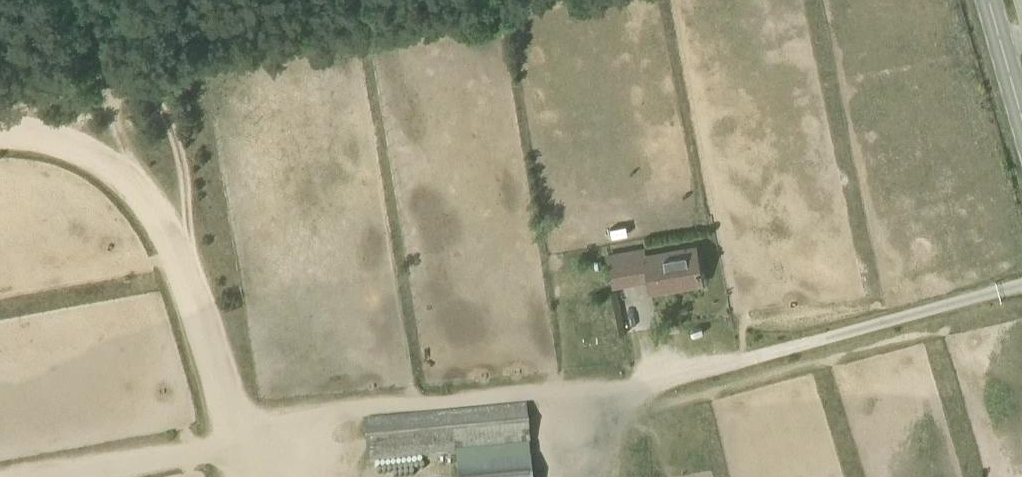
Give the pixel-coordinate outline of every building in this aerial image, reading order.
[(603,216),(605,226),(621,223),(620,213),(603,216)] [(642,250),(608,257),(613,286),(647,280),(649,291),(699,282),(693,247),(643,256),(642,250)] [(634,300),(632,287),(615,289),(617,302),(634,300)] [(362,422),(366,466),(454,458),(456,476),(531,476),(528,449),(530,449),(525,407),(362,422)]
